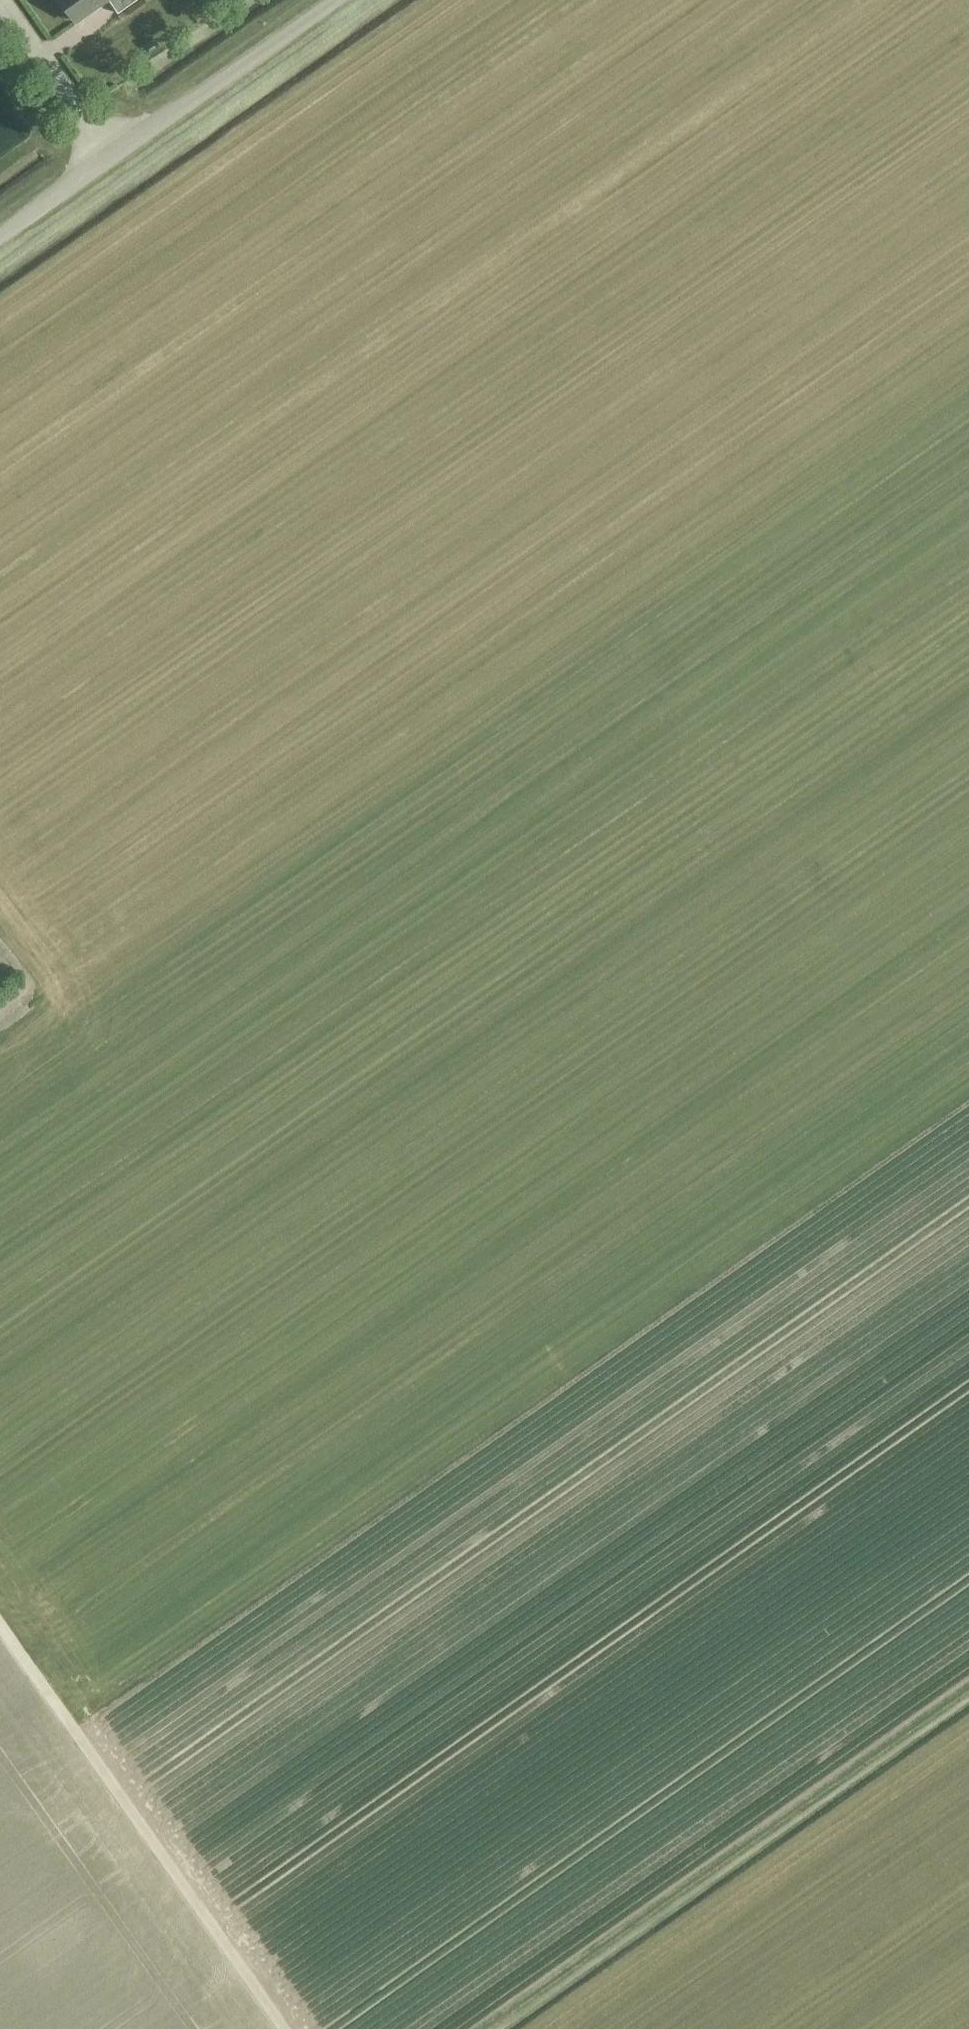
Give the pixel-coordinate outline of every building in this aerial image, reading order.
[(76,21),(106,0),(61,0),(76,21)] [(118,13),(136,0),(109,0),(118,13)]
